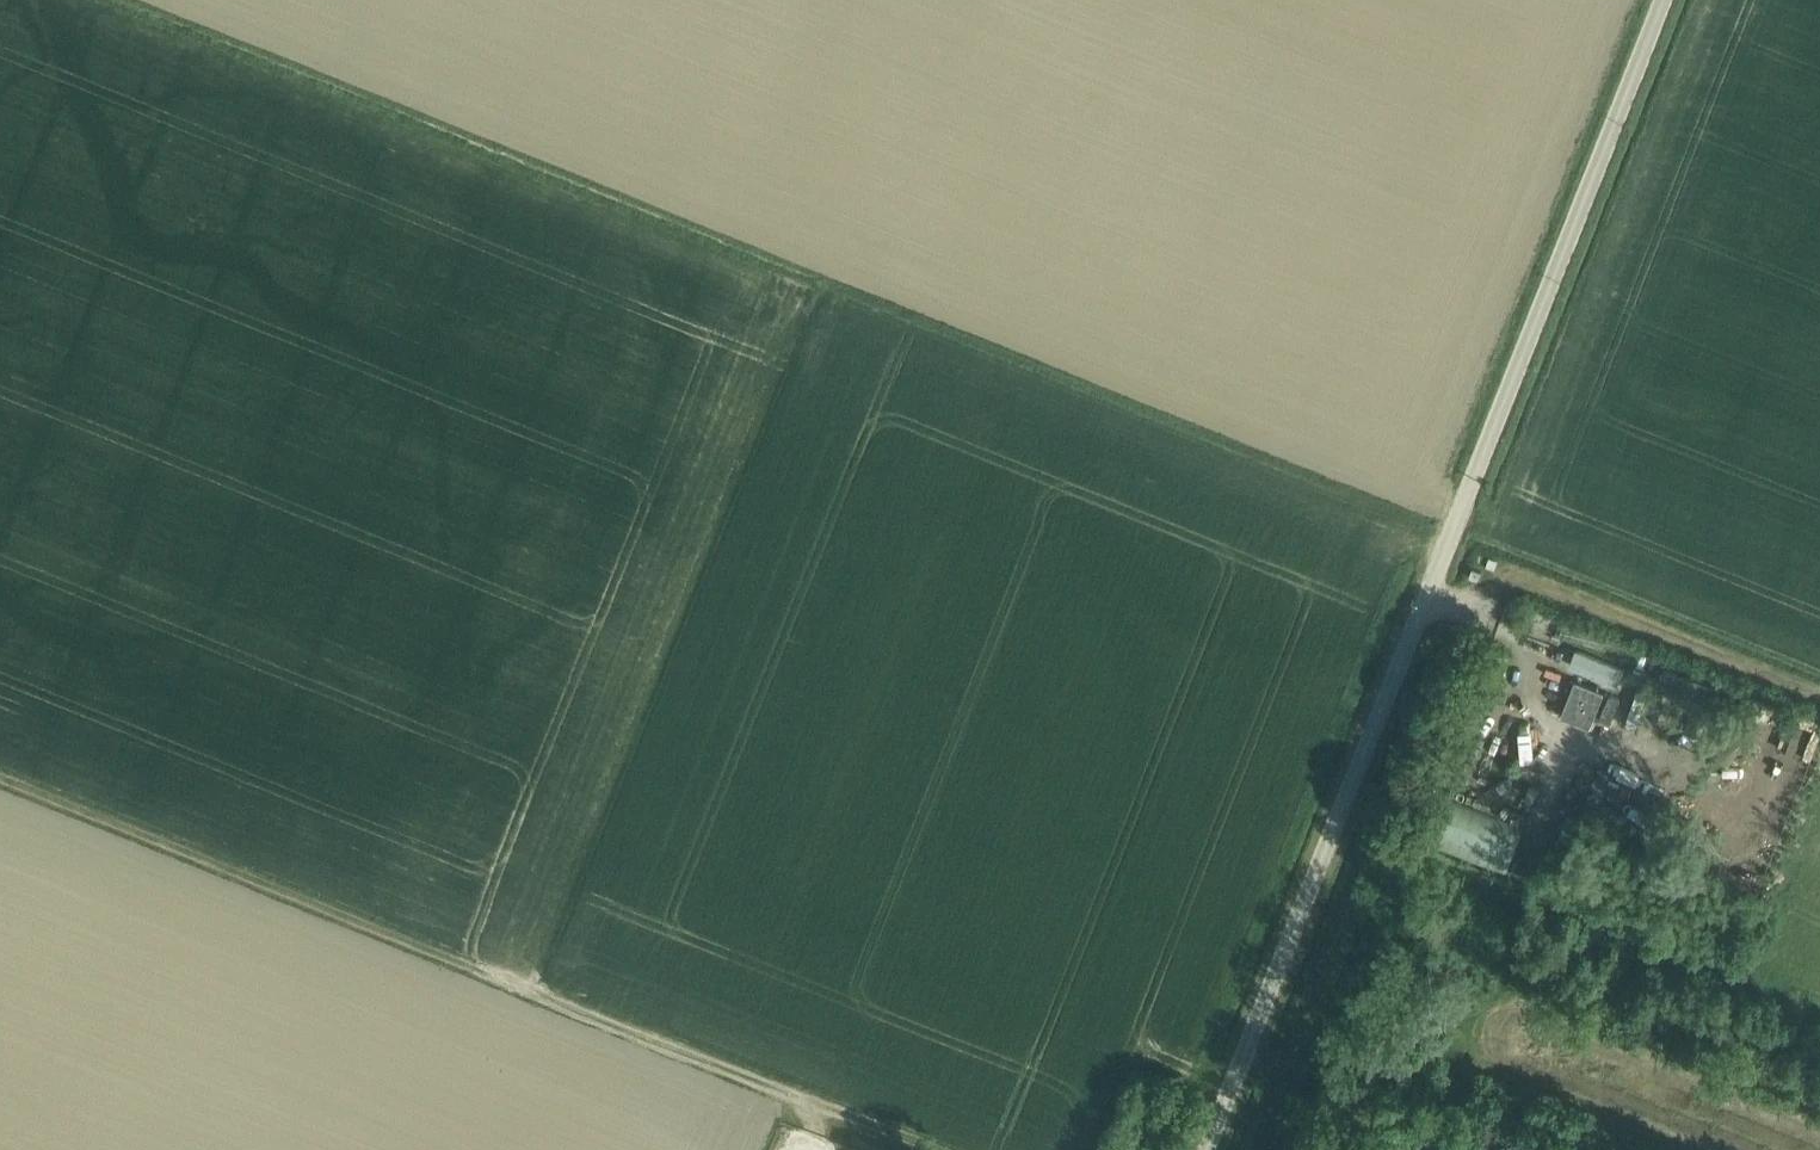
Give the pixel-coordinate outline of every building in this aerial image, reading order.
[(1509,616),(1519,620),(1524,608),(1514,604),(1509,616)] [(1562,714),(1590,725),(1605,691),(1576,679),(1562,714)] [(1548,788),(1541,820),(1555,823),(1562,791),(1548,788)]
